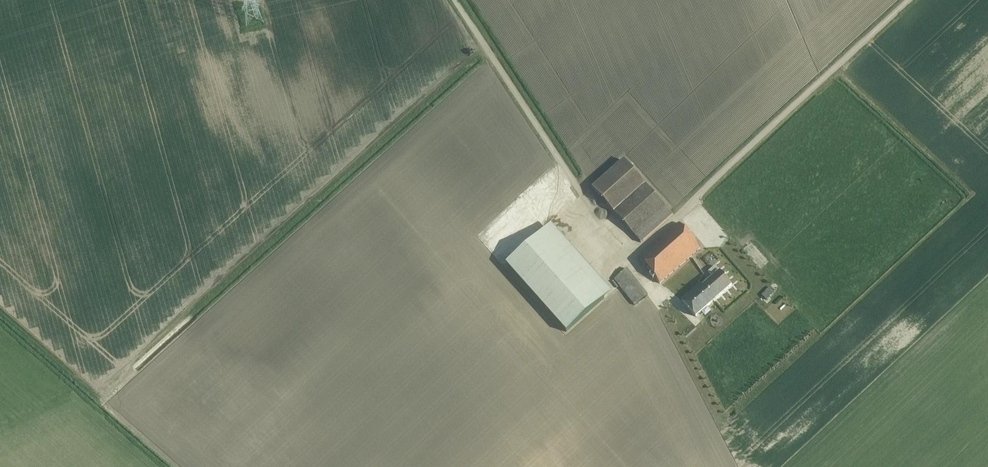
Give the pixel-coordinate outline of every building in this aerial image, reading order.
[(592,189),(615,214),(646,186),(624,161),(592,189)] [(641,243),(665,222),(673,216),(646,186),(615,214),(641,243)] [(660,284),(693,255),(701,249),(680,224),(639,258),(660,284)] [(544,232),(506,266),(567,333),(604,300),(544,232)] [(710,260),(704,266),(709,272),(716,266),(710,260)] [(709,273),(710,275),(713,278),(703,287),(701,284),(682,301),(695,317),(732,286),(716,267),(709,273)] [(635,307),(648,296),(628,270),(615,281),(635,307)] [(767,301),(775,293),(770,288),(762,296),(767,301)]
